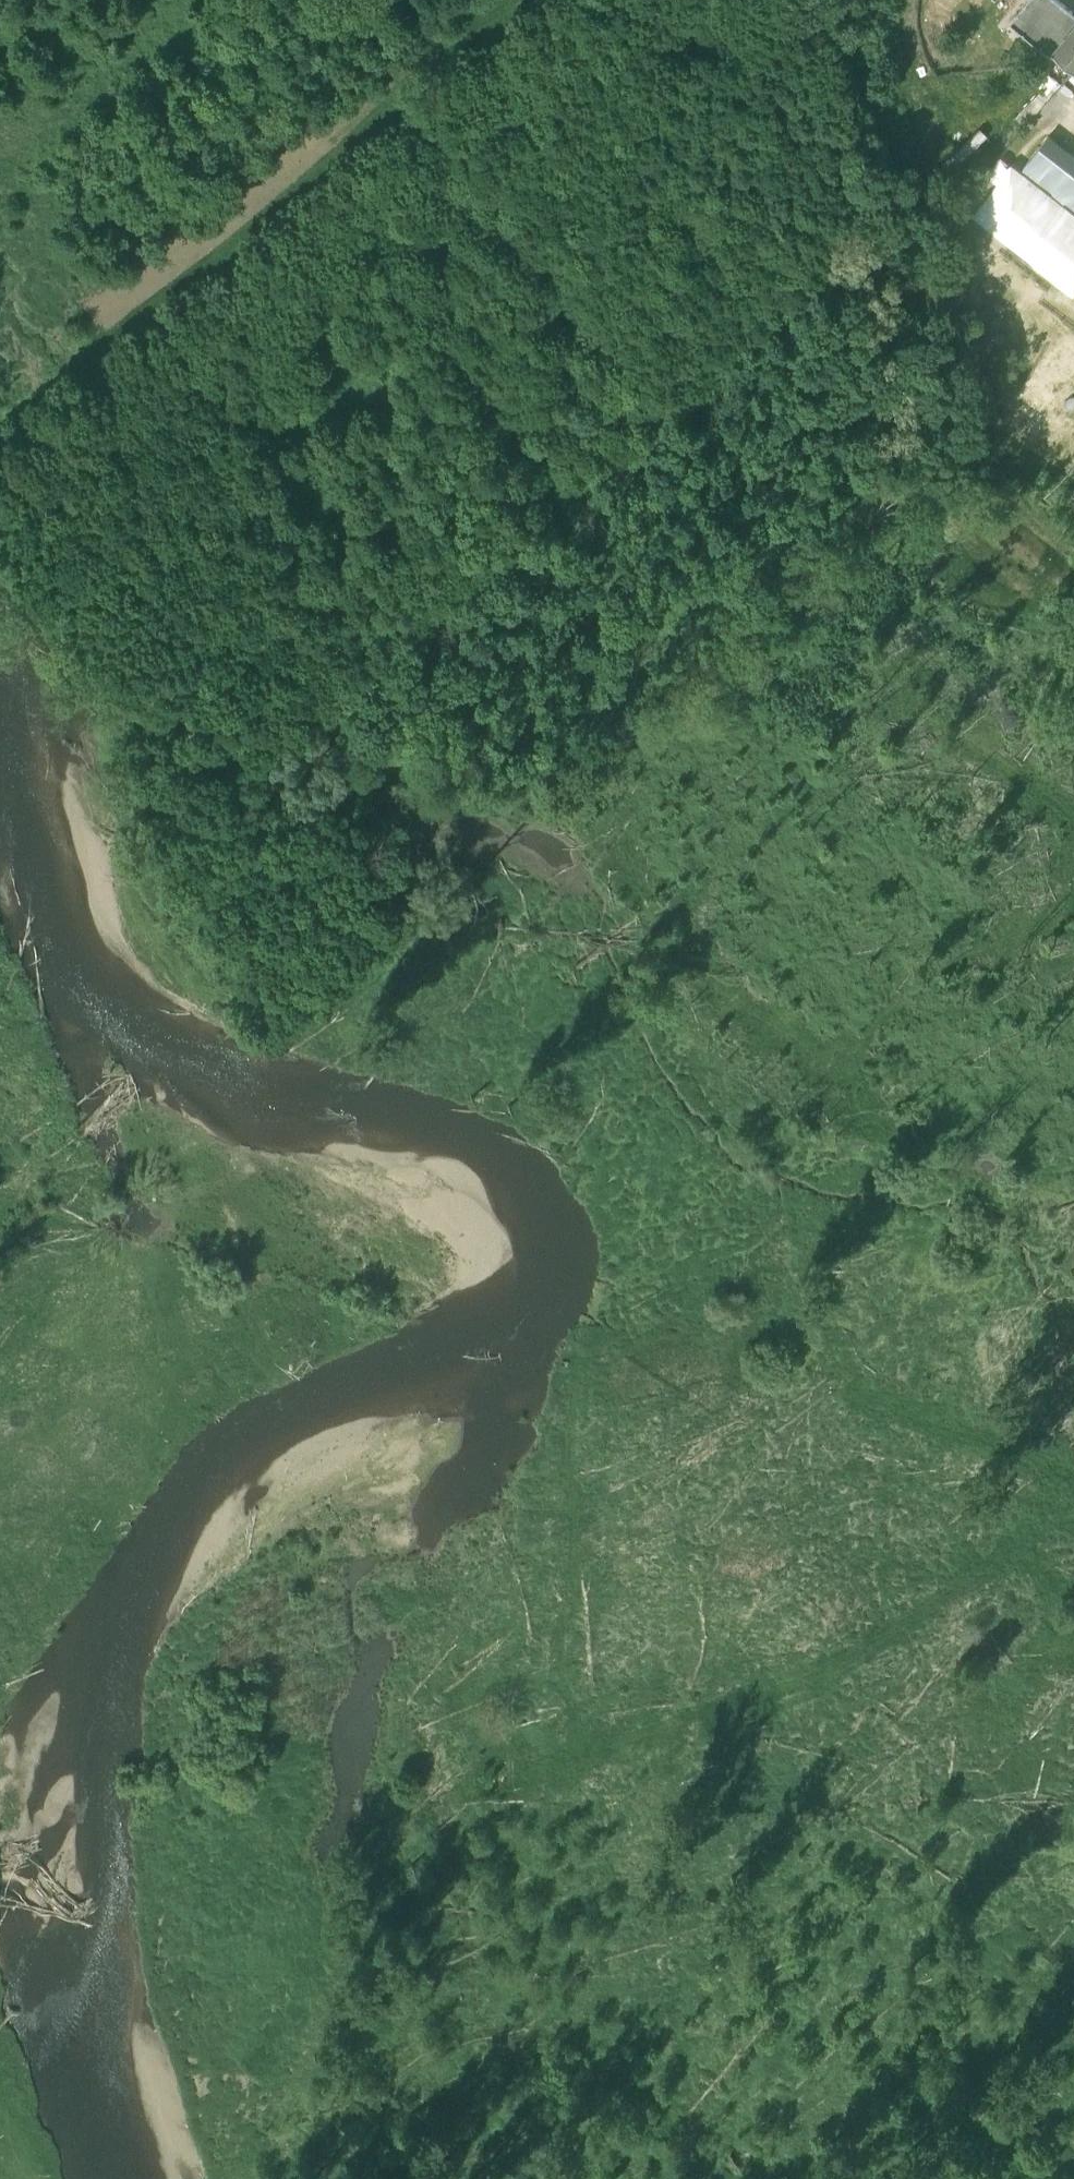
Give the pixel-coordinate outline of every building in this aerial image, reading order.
[(1060,0),(1032,0),(1013,23),(1052,57),(1057,50),(1073,66),(1073,12),(1060,0)] [(1073,209),(1073,153),(1051,134),(1023,169),(1073,209)] [(1023,169),(1012,161),(972,213),(1073,292),(1073,209),(1023,169)]
